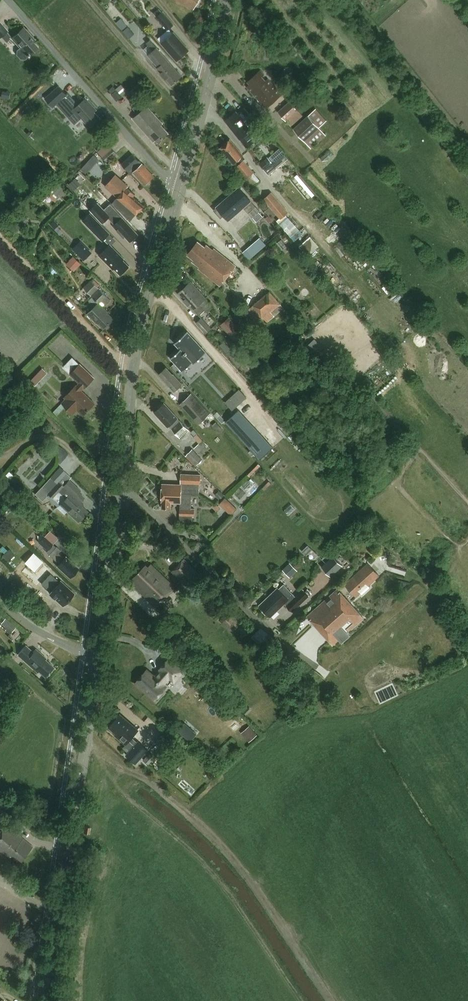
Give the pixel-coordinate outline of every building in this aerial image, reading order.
[(193,10),(200,0),(177,0),(193,10)] [(162,12),(156,17),(168,30),(174,25),(162,12)] [(114,21),(124,31),(129,27),(119,16),(114,21)] [(20,59),(25,59),(29,55),(38,47),(33,42),(35,40),(23,27),(11,38),(20,47),(16,50),(16,55),(20,59)] [(177,61),(189,50),(173,32),(161,43),(177,61)] [(151,40),(147,43),(153,50),(148,55),(156,64),(158,62),(161,65),(158,68),(172,84),(181,76),(167,60),(151,40)] [(251,85),(248,87),(266,108),(281,94),(261,71),(248,82),(251,85)] [(123,82),(112,90),(120,99),(130,91),(123,82)] [(96,110),(86,98),(73,109),(88,126),(91,124),(92,125),(100,118),(94,111),(96,110)] [(290,101),(278,111),(291,126),(303,116),(290,101)] [(154,142),(156,140),(158,142),(169,133),(161,125),(163,123),(147,106),(143,110),(138,104),(133,108),(138,114),(133,118),(154,142)] [(310,149),(326,136),(319,128),(327,121),(317,109),(293,129),(310,149)] [(236,111),(227,119),(234,128),(232,129),(240,139),(241,139),(247,147),(266,133),(258,124),(250,130),(236,111)] [(260,181),(240,157),(243,155),(231,140),(220,148),(233,164),(253,187),(260,181)] [(117,154),(106,143),(98,152),(108,162),(117,154)] [(280,146),(272,154),(278,160),(286,152),(280,146)] [(324,157),(328,160),(334,155),(330,151),(324,157)] [(97,154),(84,166),(96,178),(108,166),(97,154)] [(139,161),(133,154),(122,164),(131,174),(133,172),(145,185),(154,176),(139,161)] [(272,164),(267,158),(258,165),(263,170),(272,164)] [(136,214),(144,206),(133,196),(135,194),(127,187),(128,186),(115,175),(105,186),(118,197),(112,204),(130,220),(136,214)] [(273,223),(265,214),(267,212),(260,203),(256,207),(239,187),(217,207),(214,210),(221,218),(224,215),(229,220),(243,208),(252,218),(253,218),(260,226),(263,223),(267,227),(273,223)] [(288,212),(271,192),(263,199),(280,219),(288,212)] [(136,237),(137,235),(137,234),(122,218),(114,226),(124,237),(125,236),(130,241),(133,239),(134,239),(136,237)] [(325,229),(333,223),(329,218),(321,224),(325,229)] [(254,255),(269,244),(263,236),(248,247),(254,255)] [(220,285),(235,266),(214,249),(213,250),(206,245),(205,247),(198,241),(188,254),(194,259),(192,261),(200,267),(199,268),(220,285)] [(110,244),(100,255),(114,269),(114,268),(121,275),(129,266),(123,260),(124,259),(110,244)] [(83,245),(76,252),(84,260),(91,252),(83,245)] [(92,281),(84,289),(98,303),(88,313),(98,323),(98,322),(105,329),(106,328),(107,329),(109,328),(111,326),(111,324),(110,323),(114,319),(107,312),(108,312),(102,306),(104,304),(106,305),(111,300),(92,281)] [(184,288),(204,311),(211,305),(205,298),(191,282),(184,288)] [(199,316),(204,311),(184,288),(178,293),(193,309),(199,316)] [(281,304),(270,291),(251,307),(262,320),(265,318),(268,322),(284,309),(280,304),(281,304)] [(212,328),(204,318),(198,323),(206,333),(212,328)] [(248,340),(244,335),(245,334),(229,318),(221,325),(236,342),(236,341),(240,346),(248,340)] [(188,330),(175,342),(183,350),(174,359),(184,371),(194,362),(195,364),(208,352),(188,330)] [(64,366),(71,373),(70,374),(79,383),(77,385),(76,385),(64,397),(66,398),(62,402),(74,414),(77,410),(83,415),(95,403),(81,390),(84,387),(85,388),(94,378),(80,364),(73,357),(64,366)] [(174,391),(182,384),(174,374),(173,375),(166,367),(159,374),(174,391)] [(209,413),(191,394),(179,405),(197,424),(209,413)] [(180,438),(189,430),(178,418),(178,417),(164,403),(155,412),(168,426),(169,426),(180,438)] [(272,447),(238,409),(225,421),(260,459),(272,447)] [(201,460),(199,458),(192,449),(186,455),(196,465),(201,460)] [(162,493),(191,494),(191,493),(198,494),(199,484),(200,484),(200,475),(182,474),(181,484),(162,483),(162,493)] [(42,500),(48,494),(53,499),(59,493),(65,498),(56,507),(64,514),(67,512),(78,523),(88,512),(82,507),(84,505),(80,501),(83,497),(79,492),(81,491),(69,479),(63,486),(58,481),(57,483),(50,477),(35,494),(42,500)] [(191,509),(191,494),(162,493),(161,502),(162,502),(162,508),(171,508),(171,503),(181,503),(180,522),(192,522),(192,516),(194,516),(194,509),(191,509)] [(231,514),(237,508),(225,497),(219,503),(231,514)] [(14,511),(21,509),(19,502),(13,503),(14,511)] [(46,551),(52,545),(44,538),(38,544),(46,551)] [(319,555),(308,544),(302,551),(306,555),(308,553),(315,559),(319,555)] [(64,559),(58,553),(60,550),(56,547),(49,555),(59,564),(57,566),(69,578),(78,568),(66,557),(64,559)] [(331,577),(343,566),(342,565),(347,561),(338,552),(322,567),(331,577)] [(60,580),(58,582),(49,573),(51,570),(32,553),(25,562),(28,565),(22,572),(37,586),(45,577),(46,578),(41,584),(50,592),(49,593),(63,606),(74,594),(60,580)] [(171,572),(186,587),(199,574),(183,560),(171,572)] [(297,570),(290,562),(283,569),(290,577),(297,570)] [(371,588),(369,586),(380,576),(368,563),(345,584),(357,597),(361,593),(363,595),(371,588)] [(155,605),(158,605),(175,588),(151,565),(149,568),(146,566),(134,578),(136,581),(133,583),(155,605)] [(271,616),(285,603),(293,611),(312,593),(308,589),(305,592),(303,590),(296,597),(284,584),(279,589),(278,588),(260,605),(271,616)] [(364,618),(338,588),(307,616),(333,645),(364,618)] [(16,627),(5,618),(1,623),(6,627),(4,629),(10,634),(16,627)] [(33,652),(25,646),(18,654),(38,672),(38,671),(45,676),(53,667),(45,660),(46,658),(36,649),(33,652)] [(183,671),(169,658),(160,669),(161,670),(155,677),(147,670),(135,683),(155,700),(156,699),(157,700),(163,694),(161,692),(166,687),(163,684),(170,677),(174,681),(183,671)] [(131,738),(138,730),(120,714),(109,726),(119,734),(117,736),(126,744),(129,740),(135,745),(126,755),(136,763),(148,750),(138,741),(137,742),(131,738)] [(257,734),(249,725),(241,732),(249,741),(257,734)] [(150,754),(143,760),(149,765),(155,758),(150,754)] [(0,791),(0,799),(4,803),(8,799),(0,791)] [(12,853),(21,860),(32,847),(6,825),(0,832),(0,852),(2,854),(3,852),(9,857),(12,853)]
